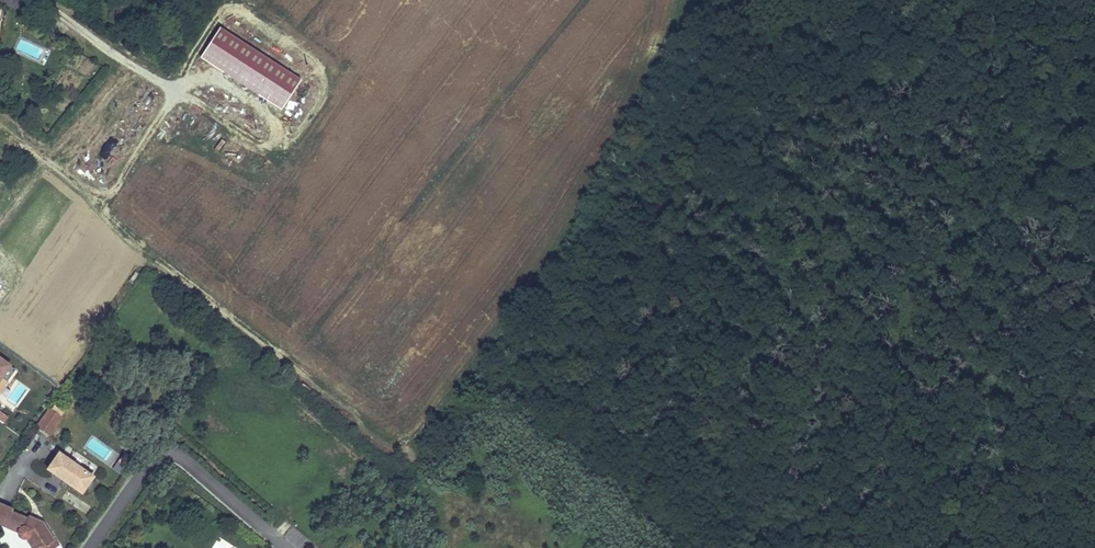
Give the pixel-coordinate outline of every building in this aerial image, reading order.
[(300,82),(219,30),(200,58),(281,111),(300,82)] [(1,378),(7,382),(15,370),(0,359),(0,379),(1,378)] [(49,409),(36,427),(49,435),(61,418),(49,409)] [(93,477),(59,453),(47,470),(82,494),(93,477)] [(129,460),(122,455),(117,463),(123,468),(129,460)] [(123,468),(117,463),(112,469),(119,474),(123,468)] [(26,539),(31,547),(43,547),(55,540),(43,523),(29,517),(28,519),(12,512),(13,510),(0,504),(0,525),(17,533),(18,536),(20,538),(22,540),(26,539)]
